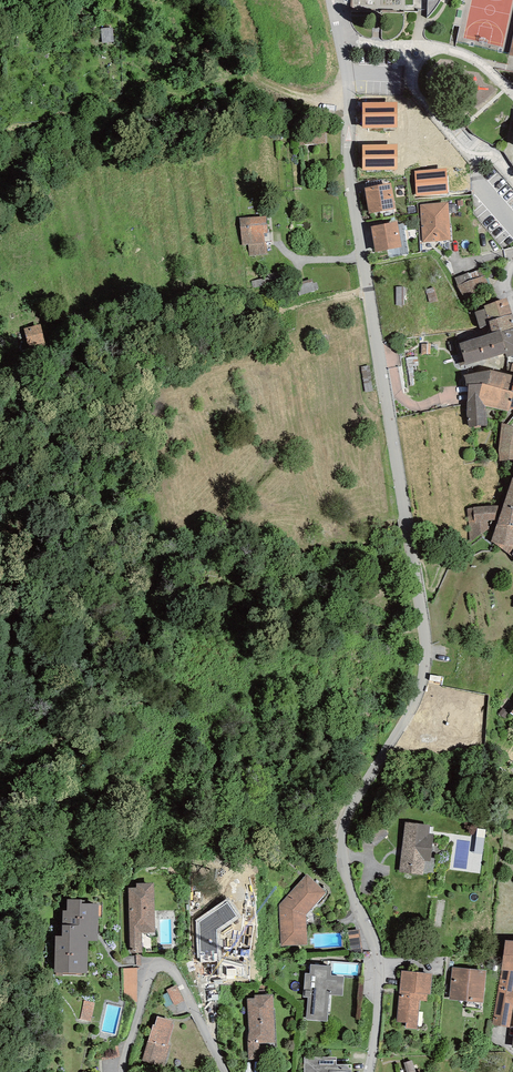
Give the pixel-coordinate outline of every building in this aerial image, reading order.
[(362,102),(363,128),(398,127),(397,102),(362,102)] [(362,145),(363,171),(398,170),(397,144),(362,145)] [(414,171),(416,196),(449,194),(447,168),(414,171)] [(365,188),(369,214),(395,209),(391,183),(365,188)] [(448,202),(420,204),(423,242),(451,240),(449,213),(448,204),(448,202)] [(266,216),(240,218),(242,245),(248,245),(249,256),(267,254),(266,243),(265,243),(264,233),(268,233),(268,224),(266,224),(266,216)] [(371,226),(375,252),(402,247),(398,222),(371,226)] [(468,272),(455,278),(457,286),(466,300),(491,290),(485,275),(483,275),(481,269),(469,273),(468,272)] [(512,314),(507,298),(484,306),(485,309),(475,312),(480,328),(490,324),(488,321),(512,314)] [(501,332),(512,328),(512,316),(512,314),(488,321),(490,324),(492,333),(500,330),(501,332)] [(42,322),(25,326),(30,344),(47,340),(42,322)] [(512,356),(512,328),(501,332),(507,352),(505,353),(506,357),(512,356)] [(492,333),(459,343),(466,365),(505,353),(507,352),(501,332),(500,330),(492,333)] [(470,427),(488,426),(486,407),(510,412),(510,408),(512,397),(512,391),(511,391),(512,384),(512,375),(490,370),(464,375),(467,386),(469,386),(467,413),(470,427)] [(501,464),(512,463),(512,432),(506,429),(500,451),(501,464)] [(491,542),(494,543),(512,547),(512,478),(491,542)] [(495,520),(498,506),(473,507),(473,509),(467,509),(470,542),(489,529),(489,527),(493,521),(495,520)] [(498,546),(512,557),(512,556),(512,554),(512,552),(512,547),(494,543),(498,546)] [(510,713),(503,708),(498,714),(505,719),(510,713)] [(405,822),(399,872),(423,875),(425,861),(430,862),(434,834),(429,834),(430,825),(405,822)] [(483,854),(486,829),(477,828),(474,853),(483,854)] [(279,905),(281,946),(307,945),(306,914),(326,892),(307,874),(279,905)] [(129,888),(130,953),(142,953),(142,933),(155,933),(154,883),(136,883),(136,888),(129,888)] [(196,921),(198,958),(200,958),(200,962),(217,962),(218,979),(247,978),(247,965),(222,959),(221,932),(240,917),(228,898),(196,921)] [(56,936),(54,972),(56,973),(63,973),(87,973),(88,940),(98,940),(98,904),(85,904),(85,900),(82,900),(82,899),(67,899),(67,910),(63,910),(62,937),(56,936)] [(506,940),(501,970),(512,971),(512,941),(506,940)] [(121,956),(121,965),(136,965),(136,956),(121,956)] [(308,998),(306,1020),(327,1022),(329,995),(343,996),(344,976),(331,975),(331,966),(311,965),(310,973),(305,973),(303,997),(308,998)] [(486,970),(452,967),(449,999),(483,1003),(486,970)] [(123,968),(124,1002),(137,1002),(137,968),(123,968)] [(492,1024),(510,1028),(512,1008),(512,971),(501,970),(492,1024)] [(402,971),(397,1022),(407,1023),(406,1028),(417,1029),(420,1001),(427,1001),(427,994),(431,995),(433,974),(402,971)] [(176,985),(166,990),(174,1005),(184,1000),(176,985)] [(248,1042),(248,1060),(260,1059),(260,1043),(276,1043),(273,994),(254,995),(254,998),(247,998),(249,1029),(248,1033),(248,1037),(248,1042)] [(84,1000),(80,1019),(91,1021),(95,1003),(84,1000)] [(164,1068),(170,1045),(168,1045),(174,1024),(172,1024),(173,1021),(157,1016),(155,1025),(153,1024),(142,1061),(164,1068)] [(352,1065),(336,1064),(336,1057),(305,1057),(305,1071),(351,1071),(352,1065)]
